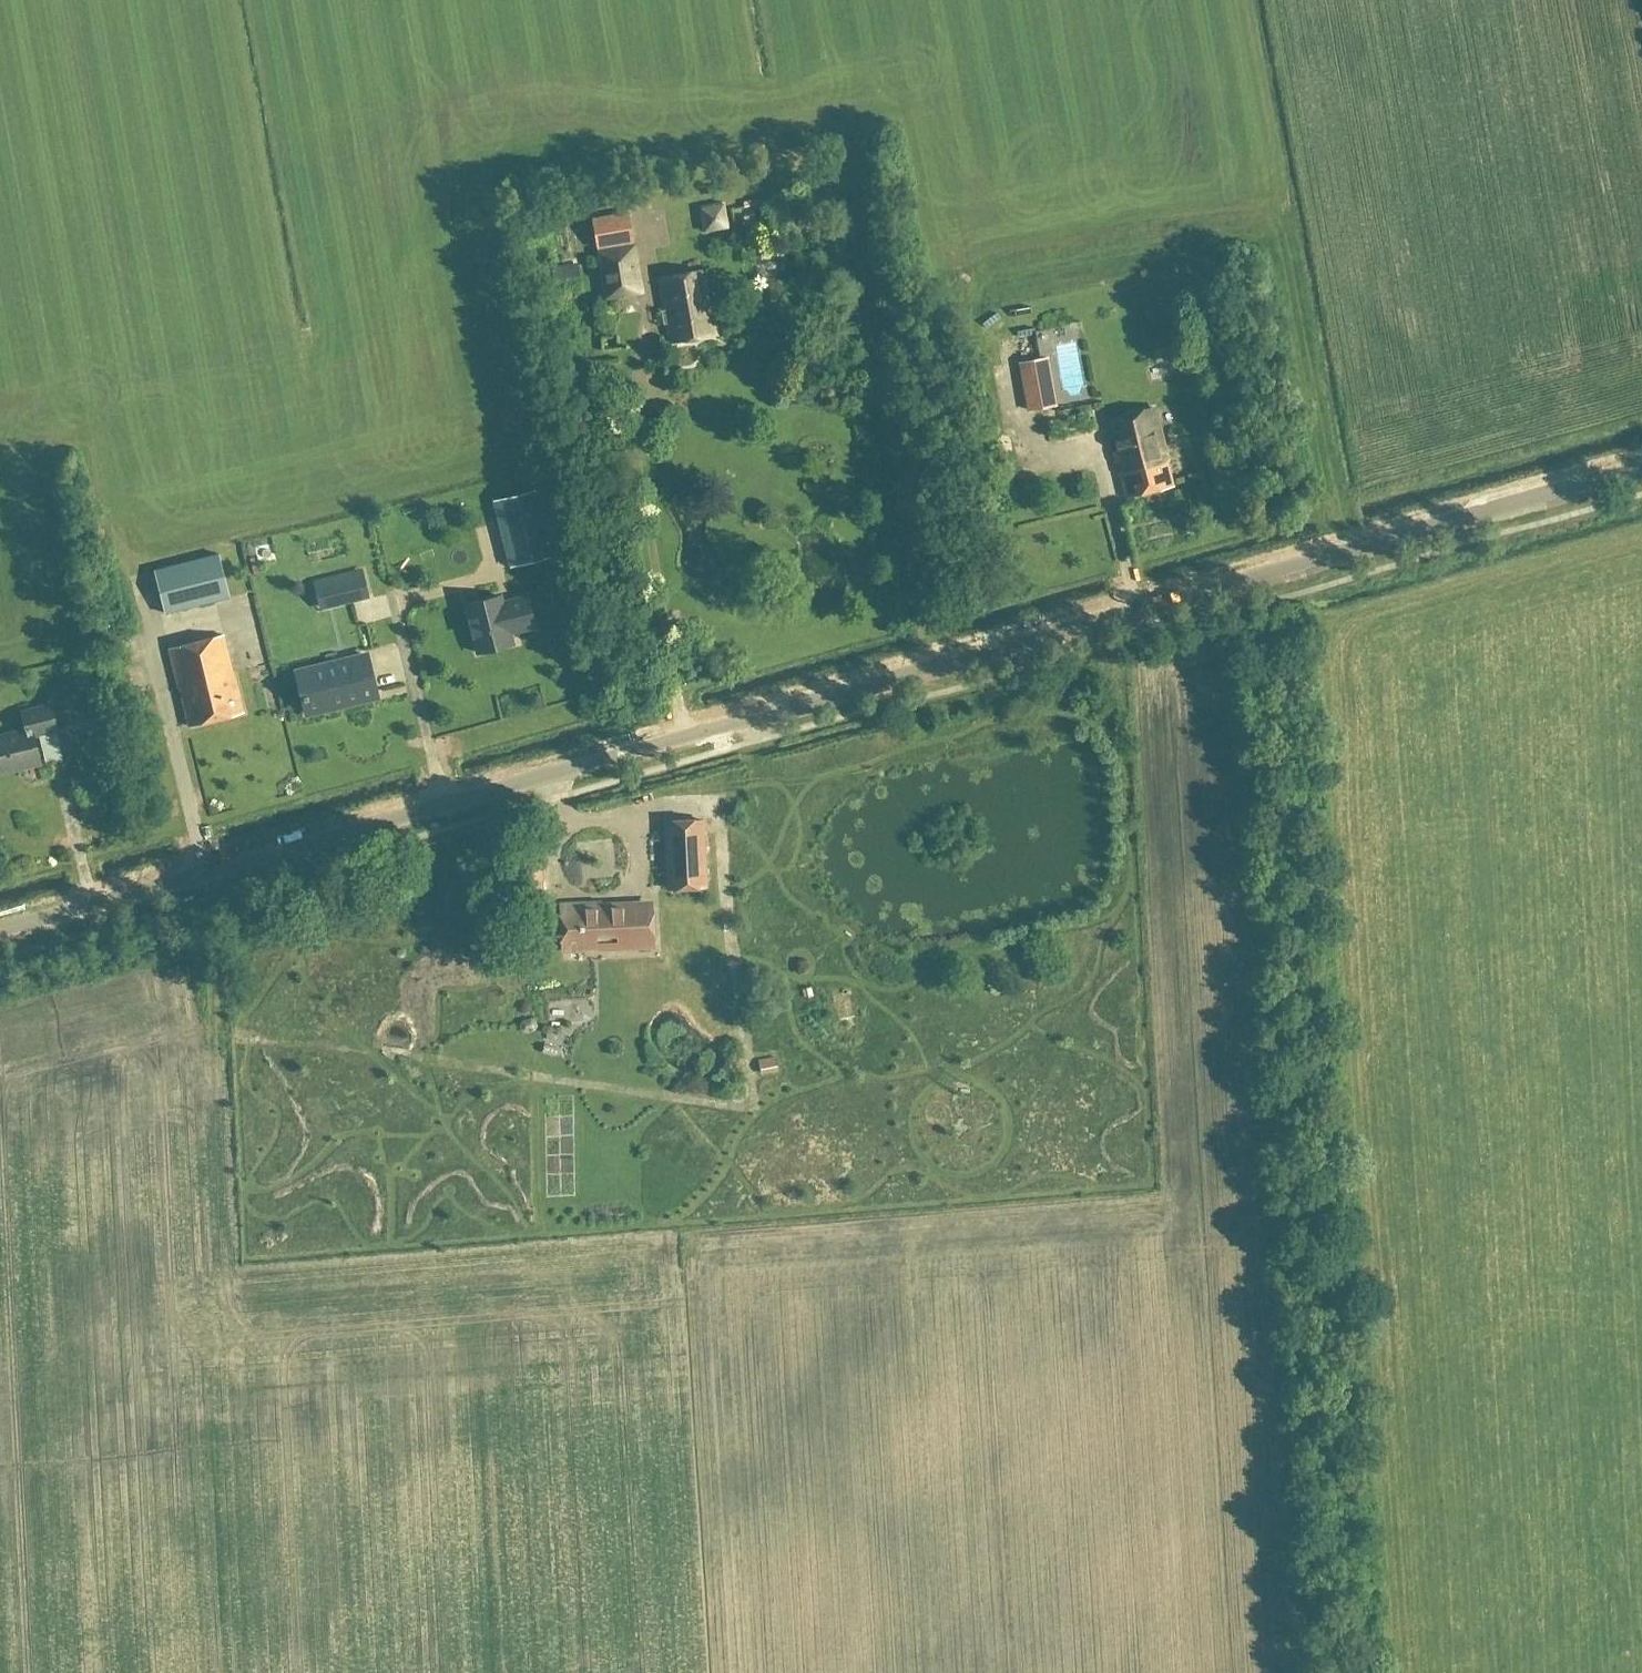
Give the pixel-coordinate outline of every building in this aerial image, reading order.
[(703,232),(729,228),(725,202),(699,206),(703,232)] [(641,295),(631,230),(627,211),(592,217),(595,237),(605,300),(641,295)] [(659,278),(671,343),(717,335),(706,269),(659,278)] [(1074,399),(1093,396),(1082,338),(1063,342),(1074,399)] [(1019,362),(1029,411),(1057,406),(1048,357),(1019,362)] [(590,384),(582,368),(570,375),(579,390),(590,384)] [(1155,408),(1107,419),(1126,497),(1174,486),(1155,408)] [(538,490),(494,501),(511,566),(531,560),(554,555),(538,490)] [(229,597),(219,554),(154,571),(165,614),(229,597)] [(321,608),(368,596),(361,572),(315,584),(321,608)] [(466,605),(478,653),(512,644),(508,631),(517,629),(518,631),(534,627),(527,597),(501,603),(500,596),(466,605)] [(223,635),(175,647),(169,649),(179,688),(180,688),(189,726),(244,713),(233,672),(232,672),(223,635)] [(376,693),(366,655),(296,672),(307,714),(349,704),(348,700),(376,693)] [(24,766),(25,768),(41,764),(34,737),(57,731),(50,704),(22,711),(26,730),(0,737),(0,772),(24,766)] [(706,887),(703,820),(665,822),(668,889),(706,887)] [(540,850),(507,852),(509,896),(542,895),(540,850)] [(600,903),(560,905),(561,918),(557,922),(558,937),(562,940),(563,952),(583,951),(582,946),(598,945),(598,950),(653,947),(651,905),(601,907),(600,903)]
